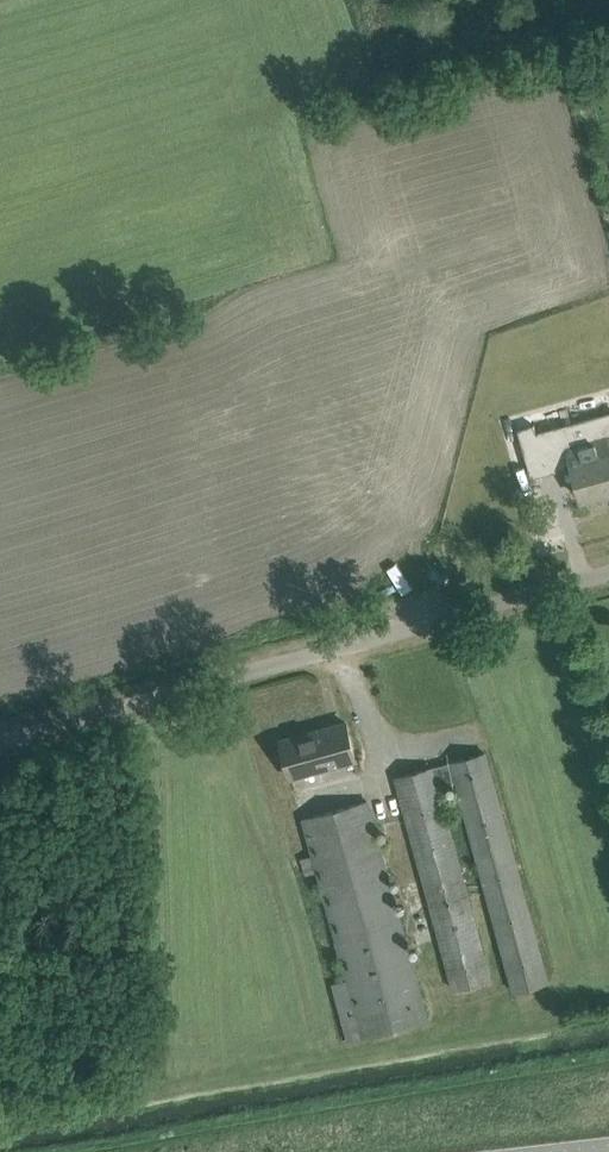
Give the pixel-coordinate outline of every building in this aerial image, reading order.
[(520,428),(530,463),(533,476),(542,473),(573,465),(582,498),(608,490),(608,412),(537,432),(535,423),(520,428)] [(292,776),(357,758),(347,722),(281,740),(292,776)] [(549,981),(492,775),(486,752),(396,777),(455,987),(491,977),(437,785),(456,780),(514,991),(549,981)] [(423,1000),(374,823),(368,800),(304,818),(313,853),(301,858),(305,873),(318,869),(347,978),(332,982),(348,1041),(428,1018),(423,1000)]
